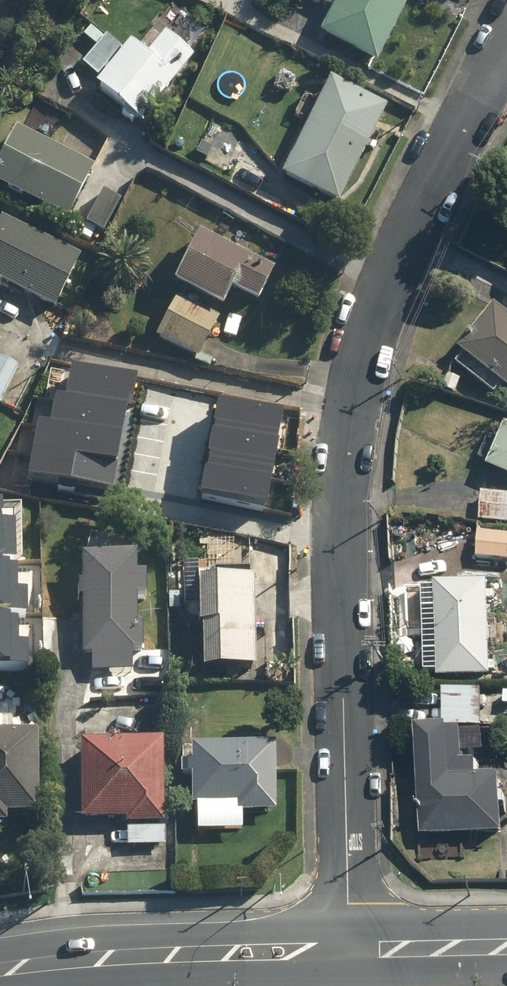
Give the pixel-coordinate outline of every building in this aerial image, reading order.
[(326,12),(313,38),(372,67),(405,0),(302,0),(326,12)] [(161,35),(145,55),(136,47),(131,52),(125,48),(120,54),(86,26),(62,55),(94,81),(87,90),(108,108),(134,129),(191,59),(161,35)] [(322,84),(301,129),(298,128),(274,179),(307,194),(335,207),(380,110),(322,84)] [(84,183),(89,173),(11,131),(0,151),(0,189),(63,223),(64,220),(99,238),(118,202),(84,183)] [(49,314),(75,262),(0,224),(0,289),(49,314)] [(192,234),(174,269),(165,289),(214,313),(224,294),(252,307),(269,272),(192,234)] [(215,321),(170,298),(148,341),(193,363),(215,321)] [(501,387),(506,393),(506,317),(493,305),(456,351),(463,357),(455,367),(493,397),(501,387)] [(16,369),(0,361),(0,404),(16,369)] [(40,412),(30,473),(117,487),(135,375),(70,365),(65,393),(51,391),(47,414),(40,412)] [(219,397),(204,493),(268,503),(284,407),(219,397)] [(506,480),(506,427),(504,426),(485,470),(506,480)] [(486,496),(479,496),(478,523),(506,524),(506,497),(506,488),(506,482),(496,481),(496,479),(487,478),(486,496)] [(15,549),(14,515),(1,515),(0,495),(0,550),(15,549)] [(474,539),(472,562),(506,565),(506,541),(474,539)] [(141,629),(135,629),(135,601),(141,601),(141,577),(135,577),(136,555),(76,554),(75,603),(82,603),(81,673),(134,673),(134,651),(141,651),(141,629)] [(27,605),(27,584),(16,581),(16,555),(0,555),(0,605),(27,605)] [(206,586),(206,579),(191,579),(195,679),(249,677),(245,580),(213,581),(213,586),(206,586)] [(488,681),(486,587),(434,588),(436,682),(488,681)] [(27,660),(27,638),(17,638),(17,608),(0,608),(0,659),(27,660)] [(479,692),(441,691),(441,727),(479,728),(479,692)] [(0,817),(31,817),(32,739),(5,739),(5,727),(0,727),(0,818),(0,817)] [(461,737),(448,737),(411,737),(411,818),(434,818),(434,838),(499,838),(499,781),(477,781),(477,769),(461,769),(461,737)] [(72,821),(121,822),(121,828),(158,828),(159,783),(155,783),(156,748),(73,746),(72,821)] [(178,806),(230,808),(230,815),(270,816),(272,766),(267,765),(267,754),(180,750),(178,806)]
